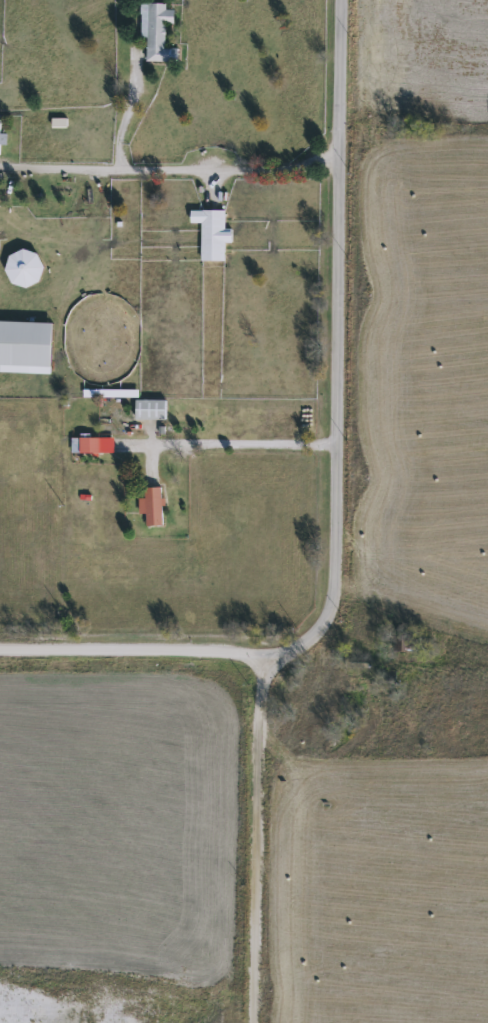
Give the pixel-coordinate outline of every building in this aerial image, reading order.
[(167,5),(167,10),(176,10),(175,24),(166,24),(166,49),(179,49),(178,63),(148,62),(148,38),(141,38),(142,4),(167,5)] [(190,210),(225,210),(225,229),(233,229),(233,243),(225,243),(225,261),(202,261),(202,223),(190,223),(190,210)] [(38,279),(22,290),(12,276),(17,272),(10,261),(28,249),(41,268),(34,273),(38,279)] [(0,372),(0,365),(0,321),(54,323),(53,374),(0,372)] [(167,399),(167,420),(136,420),(136,399),(167,399)] [(81,453),(81,437),(100,437),(100,453),(81,453)] [(164,526),(147,526),(147,498),(164,498),(164,526)]
